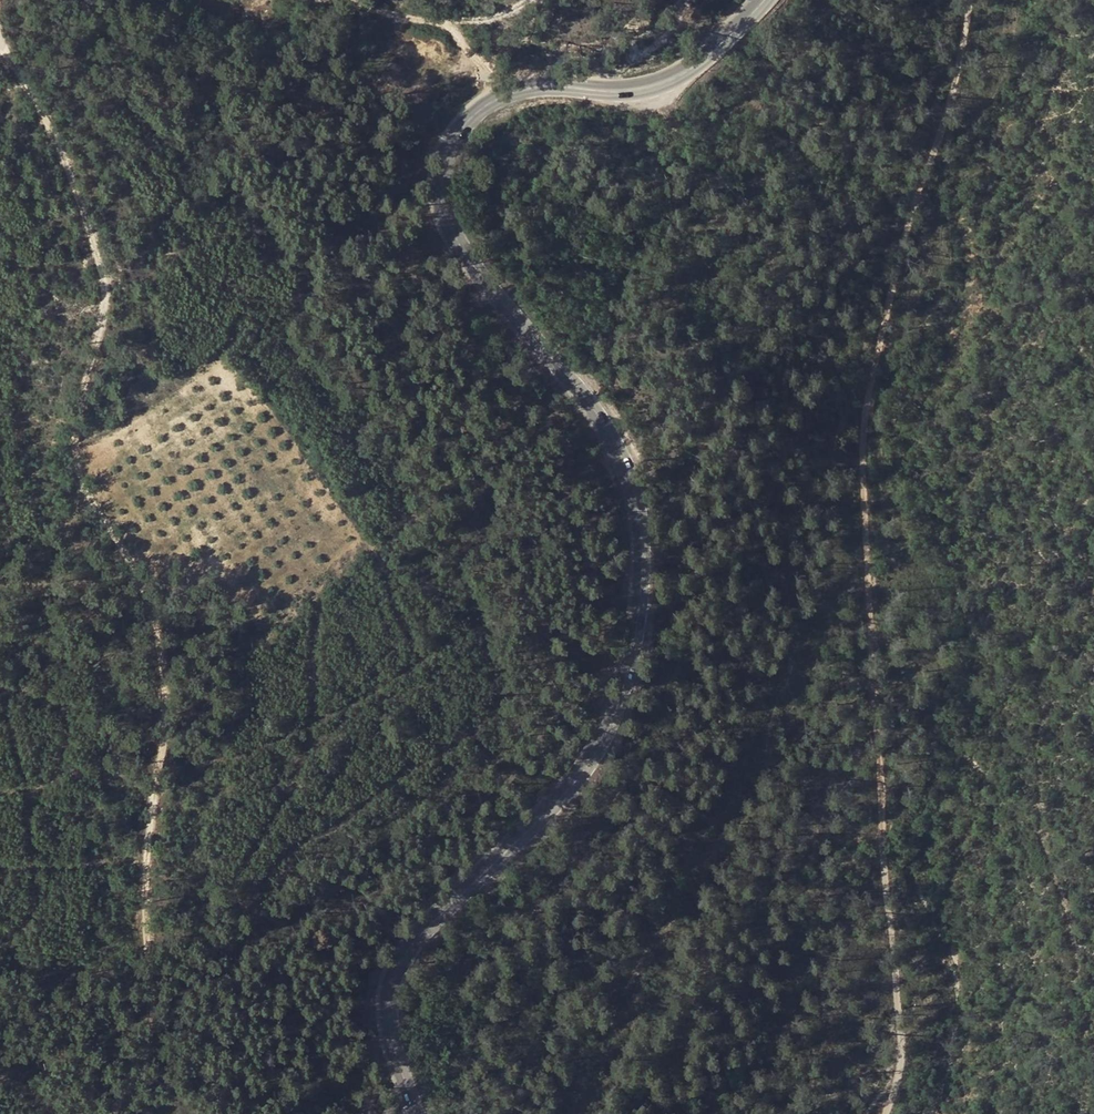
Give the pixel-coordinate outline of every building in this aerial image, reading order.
[(656,467),(646,471),(649,479),(660,475),(656,467)]
